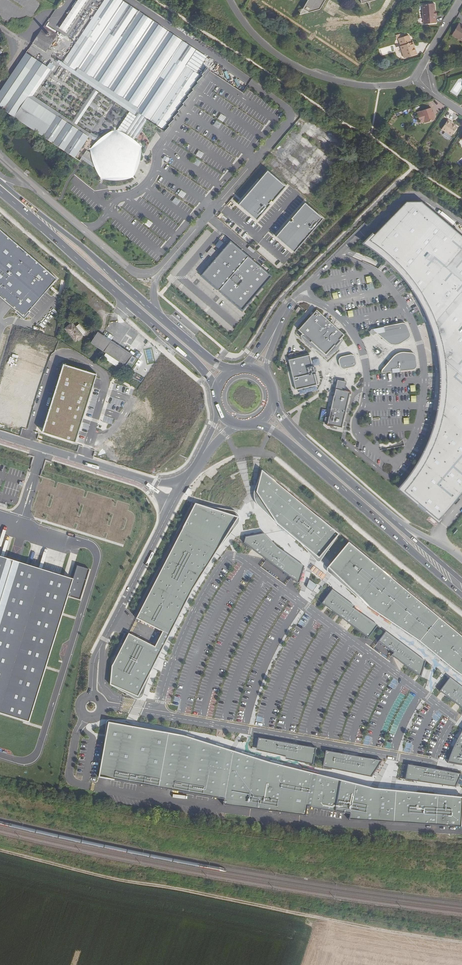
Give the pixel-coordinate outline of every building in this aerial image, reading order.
[(66,32),(86,0),(77,0),(59,28),(66,32)] [(137,112),(138,113),(148,119),(163,130),(180,106),(200,76),(185,66),(196,50),(150,19),(121,0),(105,0),(99,9),(81,34),(78,32),(72,40),(76,43),(63,62),(76,71),(78,68),(89,76),(117,94),(139,109),(137,112)] [(302,7),(307,11),(319,9),(324,0),(306,0),(302,7)] [(422,4),(424,24),(436,23),(435,16),(437,15),(436,11),(435,11),(434,4),(422,4)] [(452,35),(461,41),(461,25),(459,24),(452,35)] [(44,25),(32,44),(46,52),(58,34),(44,25)] [(409,35),(399,38),(401,46),(400,46),(404,58),(417,54),(413,42),(411,42),(409,35)] [(40,78),(48,67),(26,53),(18,64),(40,78)] [(60,66),(136,116),(138,113),(137,112),(139,109),(117,94),(89,76),(78,68),(76,71),(63,62),(60,66)] [(40,78),(18,64),(0,92),(0,109),(41,137),(55,116),(27,98),(40,78)] [(431,108),(421,111),(421,112),(424,121),(425,123),(434,120),(431,108)] [(125,133),(135,139),(142,129),(148,119),(138,113),(133,121),(125,133)] [(88,138),(55,116),(41,137),(74,159),(88,138)] [(451,122),(448,120),(441,129),(451,136),(457,127),(450,123),(451,122)] [(142,147),(135,139),(125,133),(115,130),(105,134),(97,140),(90,149),(92,158),(97,170),(101,179),(109,179),(111,180),(125,179),(132,178),(137,170),(140,159),(142,147)] [(286,186),(267,171),(238,205),(257,220),(270,204),(269,203),(271,201),(272,202),(286,186)] [(439,522),(461,494),(461,236),(421,202),(406,202),(374,234),(372,232),(362,243),(386,261),(404,278),(413,292),(425,314),(431,326),(436,345),(438,356),(439,369),(440,383),(437,408),(434,424),(430,435),(423,451),(417,462),(408,476),(399,489),(439,522)] [(276,237),(294,252),(323,219),(305,203),(291,219),(292,220),(291,222),(289,221),(276,237)] [(148,219),(144,223),(149,227),(153,223),(148,219)] [(0,230),(0,297),(15,310),(14,311),(23,319),(29,312),(28,310),(56,279),(0,230)] [(230,241),(201,275),(218,291),(248,256),(230,241)] [(248,256),(218,291),(239,309),(269,275),(248,256)] [(317,310),(298,330),(304,335),(303,336),(310,343),(311,342),(326,355),(335,345),(336,346),(341,341),(340,340),(344,335),(317,310)] [(86,333),(78,324),(75,326),(71,322),(64,329),(76,342),(86,333)] [(410,332),(406,323),(404,322),(402,322),(372,329),(390,344),(393,344),(397,344),(408,338),(409,337),(410,336),(410,332)] [(90,343),(104,352),(119,362),(132,370),(138,359),(132,356),(132,354),(110,341),(97,331),(90,343)] [(116,366),(119,362),(104,352),(101,357),(116,366)] [(412,352),(402,352),(397,353),(394,355),(382,370),(381,373),(392,372),(392,373),(400,372),(400,371),(414,369),(416,367),(417,366),(416,356),(415,354),(412,352)] [(342,369),(343,369),(353,367),(354,366),(356,364),(356,362),(355,358),(355,356),(352,355),(350,354),(340,357),(339,358),(338,359),(340,366),(342,369)] [(296,390),(317,385),(314,374),(315,373),(313,365),(312,366),(309,355),(288,360),(296,390)] [(96,375),(64,365),(43,434),(75,443),(96,375)] [(324,424),(327,425),(330,426),(331,428),(336,429),(337,427),(342,428),(343,426),(345,427),(346,422),(344,421),(346,412),(348,413),(349,408),(347,408),(351,392),(347,391),(345,391),(347,382),(338,380),(329,418),(326,417),(324,424)] [(339,535),(261,471),(255,492),(276,525),(319,560),(339,535)] [(219,548),(238,518),(194,504),(182,529),(160,571),(136,619),(162,632),(154,647),(128,634),(111,666),(109,686),(138,698),(193,589),(219,548)] [(264,534),(245,537),(243,543),(299,585),(304,567),(278,548),(264,534)] [(389,577),(348,543),(328,568),(370,609),(401,628),(420,604),(389,577)] [(29,723),(68,596),(80,600),(89,570),(77,567),(73,580),(0,558),(0,714),(29,723)] [(317,586),(309,580),(306,587),(312,592),(317,586)] [(332,590),(321,604),(368,639),(377,626),(353,608),(355,606),(332,590)] [(420,604),(401,628),(420,642),(454,671),(461,676),(461,638),(439,619),(420,604)] [(386,632),(379,642),(393,653),(391,656),(421,678),(426,662),(386,632)] [(440,691),(461,708),(461,687),(449,678),(440,691)] [(438,796),(375,790),(271,763),(183,736),(107,723),(98,779),(158,787),(224,799),(224,805),(305,816),(307,807),(350,815),(349,821),(393,823),(435,826),(461,828),(461,822),(461,798),(438,796)] [(448,763),(461,766),(461,732),(461,733),(458,739),(452,751),(448,763)] [(316,749),(258,738),(256,751),(285,758),(285,760),(313,766),(316,749)] [(376,771),(382,761),(326,751),(323,768),(367,777),(372,778),(376,771)] [(456,788),(458,782),(461,784),(461,775),(461,774),(407,765),(405,780),(456,788)]
